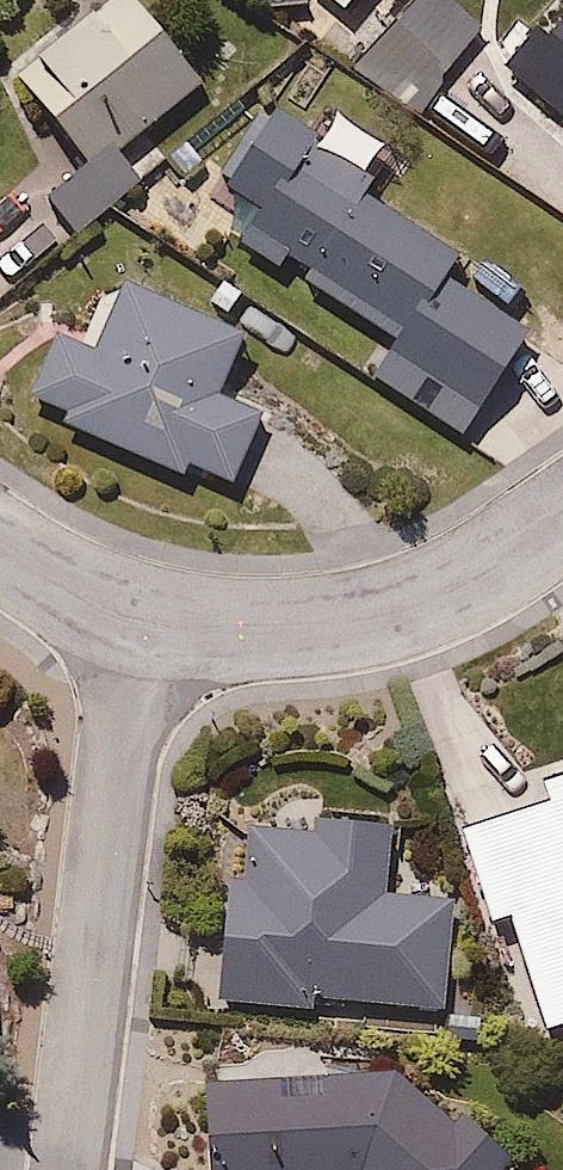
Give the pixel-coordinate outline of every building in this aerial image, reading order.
[(207,87),(141,0),(120,0),(17,78),(83,165),(44,194),(77,236),(148,183),(123,150),(207,87)] [(354,8),(361,0),(344,0),(354,8)] [(352,65),(419,114),(482,24),(455,0),(417,0),(352,65)] [(548,26),(511,70),(562,116),(562,32),(559,36),(548,26)] [(461,261),(309,162),(323,140),(284,115),(240,183),(265,199),(238,240),(399,344),(376,380),(476,445),(543,341),(449,280),(461,261)] [(62,338),(31,406),(185,476),(192,462),(244,486),(272,424),(226,403),(254,342),(125,284),(94,353),(62,338)] [(460,835),(490,929),(507,923),(543,1037),(562,1031),(562,781),(545,786),(551,805),(460,835)] [(229,883),(217,1002),(311,1010),(312,998),(443,1012),(452,903),(386,896),(393,828),(316,822),(314,834),(247,831),(241,885),(229,883)] [(514,1162),(394,1067),(207,1078),(212,1169),(508,1169),(514,1162)]
